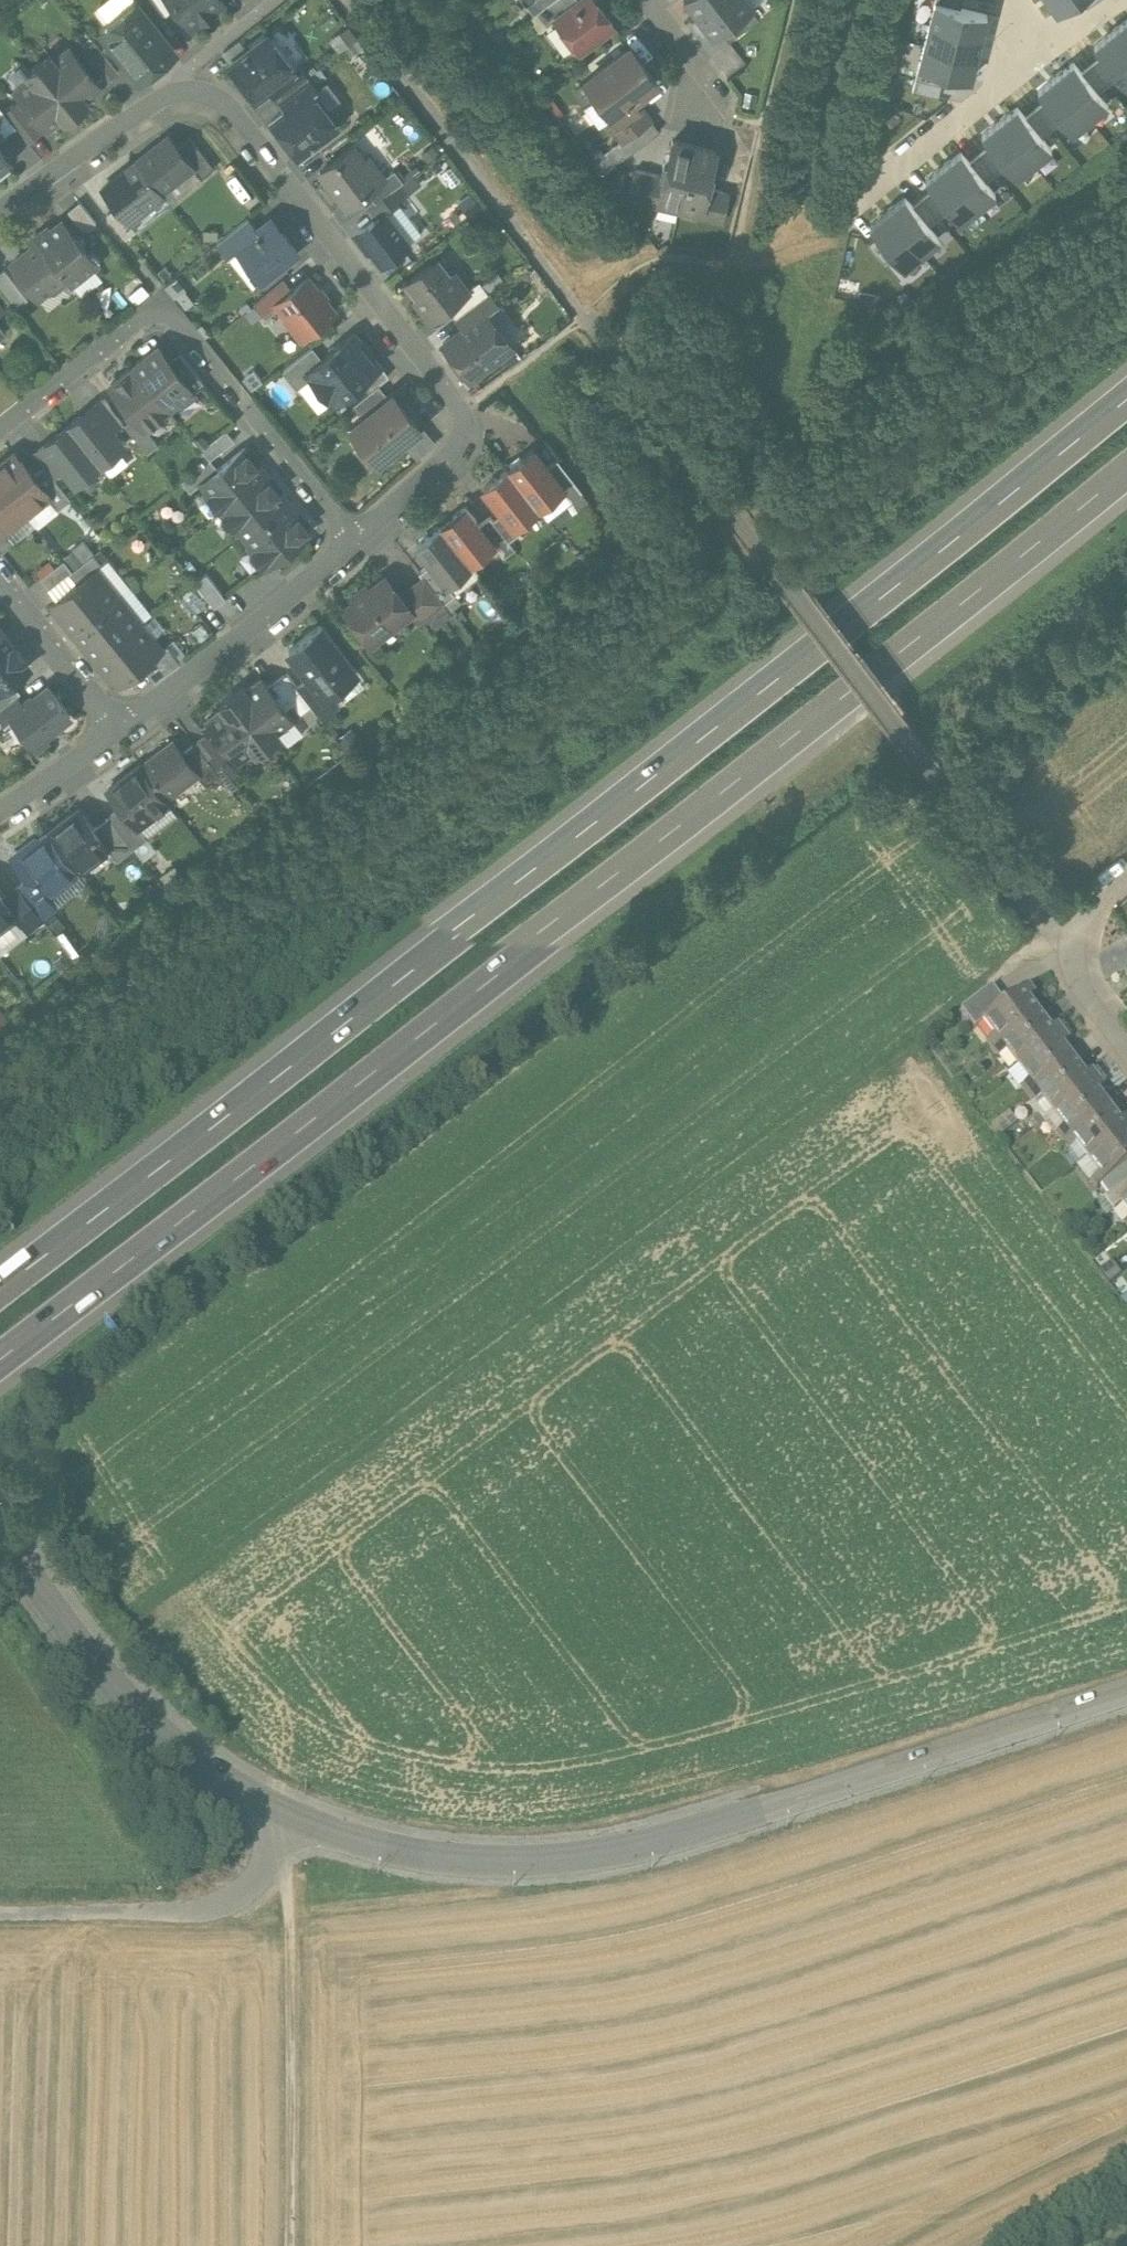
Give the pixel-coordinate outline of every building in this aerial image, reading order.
[(136,2),(153,24),(164,16),(151,0),(139,0),(136,2)] [(188,26),(220,0),(168,0),(188,26)] [(537,13),(555,0),(533,0),(526,6),(534,16),(537,13)] [(555,20),(578,2),(577,0),(555,0),(537,13),(548,27),(555,21),(555,20)] [(580,53),(613,28),(592,0),(581,0),(578,2),(555,20),(555,21),(580,53)] [(698,19),(723,0),(684,0),(698,19)] [(713,39),(755,7),(749,0),(723,0),(698,19),(713,39)] [(936,5),(961,12),(964,0),(937,0),(936,5)] [(1057,15),(1079,0),(1046,0),(1057,15)] [(1087,11),(1103,0),(1080,0),(1087,11)] [(106,26),(105,35),(136,74),(145,67),(153,68),(161,61),(162,53),(171,46),(153,24),(136,2),(106,26)] [(936,5),(930,27),(983,40),(988,18),(961,12),(936,5)] [(751,10),(720,34),(728,44),(759,21),(751,10)] [(1113,35),(1126,52),(1126,23),(1113,35)] [(977,61),(983,40),(930,27),(925,49),(977,61)] [(268,34),(229,64),(255,99),(268,89),(294,69),(294,68),(268,34)] [(1113,35),(1094,50),(1126,90),(1126,52),(1113,35)] [(93,41),(81,51),(106,82),(118,72),(93,41)] [(50,56),(39,65),(76,112),(88,102),(85,99),(100,87),(68,47),(53,59),(50,56)] [(611,116),(612,118),(634,101),(657,83),(630,48),(585,82),(611,116)] [(972,85),(977,61),(925,49),(919,72),(944,78),(972,85)] [(30,78),(15,90),(47,130),(62,118),(64,121),(76,112),(39,65),(27,74),(30,78)] [(294,69),(268,89),(276,100),(307,76),(299,65),(294,68),(294,69)] [(1074,66),(1056,81),(1090,123),(1108,108),(1074,66)] [(919,72),(916,84),(941,91),(944,78),(919,72)] [(307,76),(276,100),(284,110),(310,90),(312,92),(317,89),(307,76)] [(1071,138),(1090,123),(1056,81),(1037,96),(1071,138)] [(916,84),(912,97),(938,104),(941,91),(916,84)] [(310,90),(284,110),(272,120),(299,155),(337,126),(312,92),(310,90)] [(611,116),(606,120),(623,143),(650,122),(634,101),(612,118),(611,116)] [(16,103),(4,113),(29,144),(41,135),(16,103)] [(15,127),(0,108),(0,139),(15,127)] [(1018,112),(1000,126),(1034,169),(1052,155),(1018,112)] [(1017,183),(1034,169),(1000,126),(983,140),(1017,183)] [(137,162),(161,191),(192,167),(192,166),(177,147),(169,136),(137,162)] [(177,147),(192,166),(192,167),(201,179),(214,168),(190,137),(177,147)] [(658,204),(659,204),(680,209),(694,149),(672,144),(667,165),(664,165),(661,179),(660,180),(664,181),(658,204)] [(353,147),(319,172),(346,207),(367,192),(384,178),(383,178),(368,158),(364,161),(353,147)] [(694,149),(680,209),(700,214),(701,214),(706,192),(709,192),(710,192),(713,177),(710,176),(716,154),(694,149)] [(2,171),(11,164),(0,150),(0,172),(2,171)] [(963,158),(944,172),(978,215),(997,200),(963,158)] [(116,207),(128,223),(129,223),(164,195),(161,191),(137,162),(102,190),(116,207)] [(384,178),(367,192),(375,202),(397,185),(403,181),(394,169),(383,178),(384,178)] [(960,229),(978,215),(944,172),(926,187),(960,229)] [(659,204),(658,204),(664,181),(660,180),(661,179),(635,173),(628,204),(658,211),(659,204)] [(397,185),(375,202),(370,206),(378,216),(385,211),(405,196),(397,185)] [(706,192),(701,214),(700,214),(698,221),(723,227),(729,197),(710,192),(709,192),(706,192)] [(82,228),(89,229),(96,223),(79,202),(68,211),(82,228)] [(907,203),(888,217),(922,259),(940,245),(907,203)] [(129,223),(128,223),(116,207),(106,215),(125,239),(135,231),(129,223)] [(409,243),(385,211),(378,216),(357,232),(381,264),(409,243)] [(904,274),(922,259),(888,217),(870,232),(904,274)] [(247,218),(216,243),(228,257),(238,249),(236,247),(257,231),(247,218)] [(257,231),(236,247),(238,249),(263,280),(297,252),(271,219),(257,231)] [(34,238),(38,242),(67,279),(71,284),(95,265),(83,249),(84,238),(73,237),(61,222),(44,235),(41,232),(34,238)] [(38,242),(12,263),(39,297),(48,289),(54,291),(67,279),(38,242)] [(455,277),(448,276),(436,261),(407,283),(417,297),(416,306),(419,306),(430,321),(447,308),(467,293),(466,291),(455,277)] [(0,273),(0,286),(17,307),(27,300),(4,270),(0,273)] [(275,304),(276,305),(303,338),(334,312),(307,278),(292,291),(275,304)] [(254,304),(263,316),(276,305),(275,304),(292,291),(283,281),(254,304)] [(479,282),(466,291),(467,293),(447,308),(455,319),(488,294),(479,282)] [(488,294),(455,319),(463,329),(485,313),(486,315),(497,306),(488,294)] [(485,313),(463,329),(442,345),(470,381),(512,349),(486,315),(485,313)] [(322,360),(305,372),(310,379),(332,405),(361,382),(380,367),(354,334),(341,344),(341,343),(326,355),(327,356),(322,360)] [(134,366),(168,409),(192,390),(170,362),(158,347),(134,366)] [(282,371),(297,389),(310,379),(305,372),(322,360),(312,348),(282,371)] [(170,362),(192,390),(202,381),(180,354),(170,362)] [(135,417),(144,428),(145,427),(168,409),(134,366),(110,385),(135,417)] [(388,377),(380,367),(361,382),(369,392),(378,385),(388,377)] [(388,398),(378,385),(369,392),(353,405),(363,418),(388,398)] [(392,395),(388,398),(363,418),(350,429),(378,463),(419,430),(392,395)] [(103,399),(93,407),(112,431),(122,423),(103,399)] [(92,406),(68,425),(99,464),(123,445),(112,431),(93,407),(92,406)] [(158,444),(145,427),(144,428),(135,417),(125,425),(147,453),(158,444)] [(45,446),(64,470),(75,483),(99,464),(68,425),(44,445),(45,446)] [(209,461),(234,442),(225,431),(201,450),(209,461)] [(45,467),(53,478),(64,470),(45,446),(35,454),(45,467)] [(221,513),(267,477),(245,449),(218,471),(202,484),(209,494),(207,496),(221,513)] [(508,470),(535,505),(560,486),(547,469),(533,451),(508,470)] [(26,514),(47,497),(48,496),(33,477),(30,473),(31,472),(22,460),(20,462),(13,454),(0,464),(0,482),(26,514)] [(218,471),(209,461),(182,483),(190,493),(202,484),(218,471)] [(547,469),(560,486),(571,501),(582,493),(557,461),(547,469)] [(33,477),(48,496),(47,497),(56,509),(70,498),(53,478),(45,467),(33,477)] [(484,489),(503,514),(511,524),(535,505),(508,470),(484,489)] [(266,569),(311,532),(267,477),(221,513),(237,532),(239,531),(252,547),(250,549),(266,569)] [(3,533),(4,532),(26,514),(0,482),(0,528),(3,533)] [(441,527),(468,563),(492,544),(492,543),(479,526),(465,508),(441,527)] [(503,514),(493,521),(509,542),(519,534),(511,524),(503,514)] [(490,518),(479,526),(492,543),(492,544),(503,558),(514,549),(509,542),(493,521),(490,518)] [(430,565),(443,582),(468,563),(441,527),(416,546),(430,565)] [(0,528),(0,553),(1,554),(14,543),(4,532),(3,533),(0,528)] [(72,571),(68,574),(76,584),(93,570),(94,571),(101,565),(93,554),(72,571)] [(40,579),(49,590),(68,574),(72,571),(63,561),(40,579)] [(423,577),(443,603),(444,603),(455,595),(443,582),(430,565),(420,573),(423,577)] [(93,570),(76,584),(52,604),(74,631),(116,598),(94,571),(93,570)] [(206,575),(195,584),(214,608),(225,599),(206,575)] [(423,577),(399,596),(411,611),(409,613),(417,623),(443,603),(423,577)] [(385,578),(345,609),(371,642),(409,613),(411,611),(399,596),(385,578)] [(116,598),(74,631),(96,659),(138,625),(116,598)] [(138,625),(96,659),(119,686),(143,667),(160,653),(159,652),(138,625)] [(288,651),(308,677),(323,697),(329,692),(357,671),(321,626),(288,651)] [(0,637),(0,692),(11,683),(30,668),(3,634),(0,637)] [(160,653),(143,667),(155,682),(180,664),(166,646),(159,652),(160,653)] [(286,674),(276,682),(300,714),(311,706),(296,687),(286,674)] [(308,677),(296,687),(311,706),(321,719),(339,705),(329,692),(323,697),(308,677)] [(242,687),(231,696),(267,743),(279,734),(276,731),(292,719),(261,679),(245,690),(242,687)] [(0,692),(0,711),(15,699),(20,695),(11,683),(0,692)] [(13,716),(14,718),(30,737),(25,740),(35,753),(48,743),(44,739),(70,718),(47,689),(23,709),(13,716)] [(267,743),(231,696),(219,705),(222,709),(206,721),(237,761),(253,749),(255,753),(267,743)] [(0,711),(0,722),(3,726),(14,718),(13,716),(23,709),(15,699),(0,711)] [(195,744),(220,776),(230,767),(206,736),(195,744)] [(141,769),(165,798),(196,774),(197,774),(182,754),(174,744),(142,768),(141,769)] [(182,754),(197,774),(196,774),(206,787),(220,776),(195,744),(182,754)] [(121,809),(136,829),(138,827),(169,803),(165,798),(141,769),(142,768),(140,766),(108,792),(121,809)] [(108,819),(132,850),(147,839),(138,827),(136,829),(121,809),(108,819)] [(48,836),(77,873),(106,850),(107,849),(93,832),(79,812),(48,836)] [(93,832),(107,849),(106,850),(116,863),(132,850),(108,819),(93,832)] [(30,880),(44,898),(46,897),(77,873),(48,836),(16,861),(30,880)] [(18,890),(42,921),(56,910),(46,897),(44,898),(30,880),(18,890)] [(3,902),(14,916),(13,917),(26,935),(42,921),(18,890),(3,902)] [(13,917),(14,916),(3,902),(0,898),(0,927),(13,917)] [(1003,1007),(983,1022),(984,1023),(1000,1045),(1039,1015),(1028,1001),(1035,995),(1029,987),(1003,1007)] [(989,989),(961,1011),(975,1030),(984,1023),(983,1022),(1003,1007),(989,989)] [(1039,1015),(1000,1045),(1017,1068),(1063,1033),(1058,1025),(1051,1030),(1039,1015)] [(1063,1033),(1017,1068),(1035,1091),(1074,1061),(1062,1046),(1069,1040),(1063,1033)] [(1074,1061),(1035,1091),(1052,1114),(1098,1078),(1092,1071),(1086,1076),(1074,1061)] [(1098,1078),(1052,1114),(1069,1136),(1109,1106),(1097,1091),(1104,1086),(1098,1078)] [(1069,1136),(1087,1159),(1126,1129),(1126,1117),(1126,1116),(1120,1121),(1109,1106),(1069,1136)] [(1087,1159),(1099,1175),(1104,1182),(1126,1165),(1126,1129),(1087,1159)] [(1104,1182),(1096,1188),(1104,1199),(1126,1181),(1126,1165),(1104,1182)] [(1104,1182),(1099,1175),(1090,1181),(1096,1188),(1104,1182)] [(1104,1199),(1113,1211),(1121,1204),(1120,1203),(1126,1198),(1126,1181),(1104,1199)]
